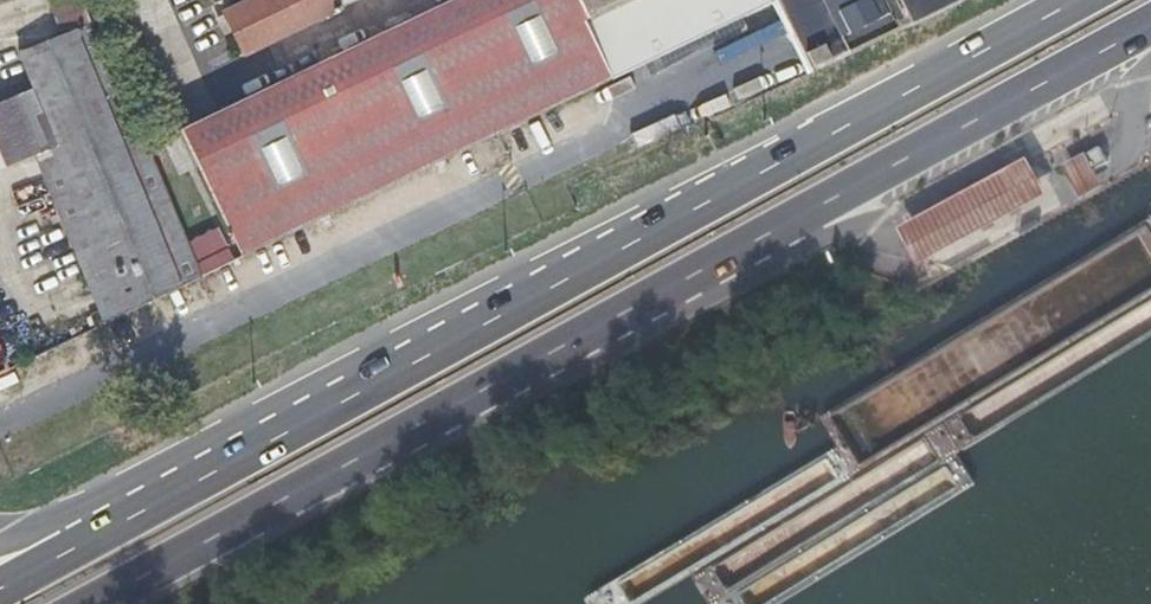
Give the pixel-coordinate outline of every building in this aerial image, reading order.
[(43,151),(32,155),(97,325),(196,278),(184,246),(88,0),(61,0),(72,32),(18,51),(31,86),(54,146),(43,151)] [(376,41),(176,137),(219,229),(234,259),(423,171),(609,82),(612,81),(585,25),(574,0),(457,0),(376,41)] [(241,68),(375,0),(260,0),(217,22),(241,68)] [(585,25),(639,0),(574,0),(585,25)] [(585,25),(612,81),(767,8),(763,0),(639,0),(585,25)] [(767,8),(800,78),(834,62),(804,0),(763,0),(767,8)] [(31,86),(0,98),(0,152),(5,166),(32,155),(53,146),(31,86)] [(1082,196),(1117,177),(1100,146),(1065,164),(1082,196)] [(184,246),(196,278),(234,259),(219,229),(184,246)]
